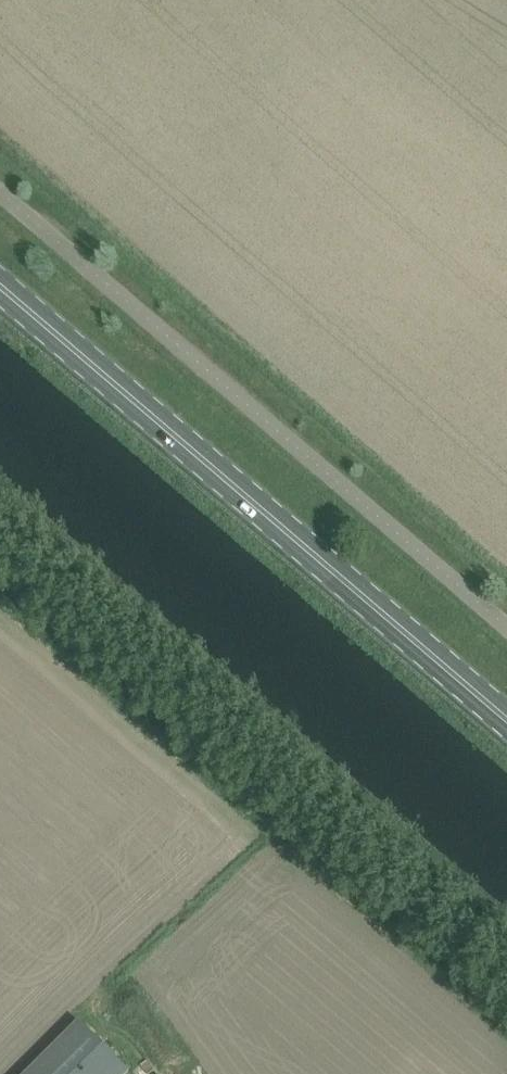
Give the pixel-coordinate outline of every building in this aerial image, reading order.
[(128,1071),(78,1022),(27,1073),(125,1073),(128,1071)]
